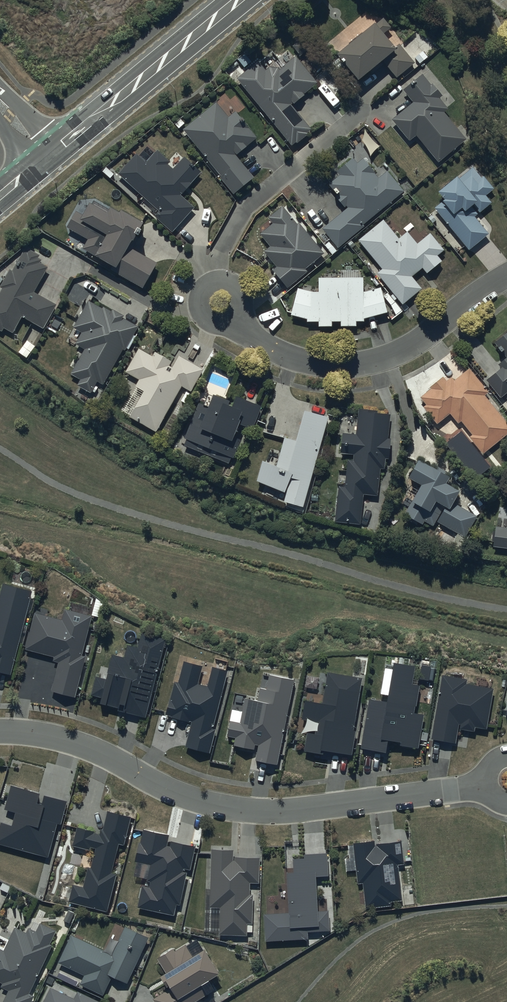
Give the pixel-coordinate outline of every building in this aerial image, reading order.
[(374,23),(336,54),(358,80),(369,70),(372,74),(383,64),(380,62),(383,60),(397,77),(413,63),(399,45),(395,48),(383,34),(390,27),(382,18),(375,24),(374,23)] [(257,61),(237,78),(291,145),(295,142),(296,143),(307,134),(306,132),(311,128),(291,104),(292,102),(293,104),(304,95),(302,93),(316,82),(295,56),(279,69),(277,67),(269,66),(264,70),(257,61)] [(422,74),(403,89),(413,102),(391,119),(408,140),(416,134),(437,161),(465,139),(443,111),(447,108),(439,98),(442,95),(432,84),(431,85),(422,74)] [(217,102),(184,129),(222,176),(220,177),(233,194),(253,177),(236,156),(247,147),(246,145),(256,137),(236,111),(229,117),(217,102)] [(201,172),(184,157),(173,169),(167,164),(170,161),(158,150),(146,163),(136,154),(119,173),(160,210),(154,216),(172,231),(194,207),(181,195),(201,172)] [(378,178),(362,158),(356,163),(352,159),(336,171),(339,175),(327,184),(337,196),(336,197),(343,207),(346,205),(348,208),(322,228),(331,239),(324,244),(332,254),(338,249),(337,248),(364,227),(362,224),(403,191),(387,171),(378,178)] [(456,176),(436,191),(443,199),(433,207),(468,249),(488,234),(473,216),(490,202),(484,195),(493,188),(483,176),(481,177),(472,167),(458,179),(456,176)] [(143,222),(121,209),(119,213),(111,208),(108,213),(90,202),(79,222),(73,219),(68,227),(89,239),(83,249),(116,268),(114,272),(143,288),(157,263),(132,248),(133,246),(130,245),(133,240),(131,239),(135,233),(138,235),(142,229),(139,227),(143,222)] [(322,252),(298,223),(297,224),(283,206),(268,218),(273,224),(260,234),(269,246),(263,251),(276,267),(273,270),(287,288),(306,272),(304,269),(323,254),(326,258),(330,254),(326,249),(322,252)] [(382,220),(358,240),(381,268),(375,273),(401,304),(420,288),(411,277),(422,268),(427,274),(441,261),(436,255),(443,249),(430,233),(417,244),(406,231),(397,239),(382,220)] [(33,291),(47,267),(39,263),(41,259),(38,258),(40,255),(28,249),(27,251),(25,250),(14,270),(10,269),(0,287),(0,288),(3,289),(0,294),(0,330),(3,331),(5,328),(12,332),(21,316),(44,328),(57,305),(33,291)] [(362,278),(317,278),(317,292),(313,292),(297,288),(290,315),(306,319),(306,323),(318,322),(318,327),(331,326),(331,322),(339,322),(339,327),(356,326),(355,322),(363,322),(363,318),(386,312),(380,287),(362,292),(362,278)] [(138,326),(121,318),(123,315),(112,309),(111,311),(103,306),(102,308),(88,300),(73,328),(82,332),(75,345),(84,350),(72,374),(80,379),(77,385),(91,392),(97,381),(102,383),(121,348),(125,350),(138,326)] [(493,343),(506,358),(498,364),(501,368),(486,380),(500,397),(506,392),(506,332),(493,343)] [(204,369),(179,356),(173,367),(169,365),(171,361),(155,352),(153,357),(138,349),(126,371),(140,379),(136,386),(144,391),(130,417),(157,431),(181,385),(192,391),(204,369)] [(483,394),(487,392),(468,368),(453,381),(451,378),(446,382),(442,377),(429,388),(430,389),(420,397),(426,405),(423,407),(436,424),(449,413),(457,423),(461,421),(472,434),(469,437),(481,453),(506,433),(506,424),(483,394)] [(261,406),(237,396),(233,406),(229,404),(230,401),(214,394),(213,397),(208,395),(204,404),(199,402),(185,438),(187,439),(184,445),(229,463),(232,457),(233,457),(240,439),(234,437),(239,423),(253,428),(261,406)] [(331,417),(302,408),(293,438),(282,434),(273,464),(262,460),(256,482),(287,491),(284,500),(305,506),(331,417)] [(389,415),(376,413),(376,411),(358,409),(355,435),(341,433),(339,453),(353,455),(353,460),(347,459),(344,487),(339,486),(334,521),(359,524),(362,495),(376,496),(379,469),(384,469),(385,458),(388,459),(390,439),(386,438),(389,415)] [(433,469),(417,460),(407,478),(408,479),(404,485),(409,488),(404,496),(406,498),(402,504),(408,507),(404,514),(422,524),(424,521),(433,526),(436,520),(464,537),(476,517),(451,502),(458,491),(444,483),(448,477),(446,475),(447,473),(435,466),(433,469)] [(495,528),(492,547),(506,549),(506,529),(495,528)] [(2,583),(0,593),(0,673),(11,676),(32,591),(2,583)] [(63,620),(36,613),(27,650),(53,656),(52,660),(58,662),(51,692),(75,698),(85,656),(82,656),(92,616),(65,610),(63,620)] [(165,639),(143,633),(139,649),(128,646),(125,658),(111,654),(107,673),(109,673),(107,679),(96,676),(91,695),(97,696),(94,708),(110,712),(108,718),(114,719),(116,714),(132,718),(133,715),(145,718),(165,639)] [(202,666),(184,661),(178,684),(174,683),(170,699),(169,699),(164,715),(172,717),(171,721),(191,726),(185,747),(208,753),(215,729),(211,728),(226,670),(212,667),(207,686),(197,684),(202,666)] [(415,666),(394,662),(387,702),(369,699),(361,749),(386,753),(388,740),(401,743),(400,745),(419,749),(424,715),(415,713),(420,686),(412,685),(415,666)] [(299,676),(266,670),(263,683),(258,682),(256,695),(242,693),(238,717),(227,716),(222,740),(232,741),(231,749),(253,752),(251,765),(283,770),(299,676)] [(361,679),(327,673),(322,704),(305,701),(302,720),(317,722),(315,734),(307,733),(304,752),(323,755),(324,750),(352,755),(356,731),(353,731),(361,679)] [(466,679),(441,675),(431,740),(455,744),(457,730),(473,732),(474,727),(485,729),(492,688),(466,684),(466,679)] [(11,786),(4,809),(15,812),(12,826),(0,823),(0,824),(0,845),(48,858),(57,824),(61,825),(67,802),(44,796),(41,805),(37,804),(40,794),(11,786)] [(124,845),(131,817),(107,811),(103,830),(100,829),(99,835),(95,834),(95,832),(77,828),(73,846),(89,850),(90,847),(96,849),(91,869),(89,868),(84,888),(73,885),(68,902),(107,912),(116,875),(111,874),(118,844),(124,845)] [(144,888),(140,905),(172,912),(174,901),(178,902),(184,874),(180,873),(182,865),(188,867),(193,847),(173,843),(171,851),(164,850),(167,836),(145,831),(142,845),(140,844),(137,860),(153,863),(150,879),(153,880),(151,890),(144,888)] [(363,884),(366,909),(391,906),(391,902),(402,901),(398,865),(404,864),(401,841),(375,844),(374,841),(353,844),(358,884),(363,884)] [(260,858),(234,857),(234,851),(211,850),(209,906),(219,907),(218,934),(245,935),(246,923),(252,923),(253,895),(248,895),(248,882),(259,882),(260,858)] [(329,876),(327,853),(304,855),(304,858),(293,859),(294,873),(286,873),(289,913),(263,915),(265,942),(307,939),(307,933),(330,931),(329,911),(318,911),(316,877),(329,876)] [(34,996),(29,994),(52,946),(49,945),(56,931),(40,924),(36,932),(28,928),(26,933),(14,927),(3,950),(0,949),(0,984),(1,985),(0,988),(8,992),(3,1001),(31,1001),(34,996)] [(149,937),(124,926),(111,953),(71,935),(57,964),(84,976),(80,984),(103,995),(111,976),(127,984),(149,937)] [(156,959),(165,973),(159,977),(168,991),(153,1000),(155,1001),(194,1001),(213,990),(208,981),(219,974),(204,950),(193,957),(185,945),(175,951),(173,949),(156,959)] [(77,991),(74,999),(50,988),(44,1001),(99,1001),(77,991)]
